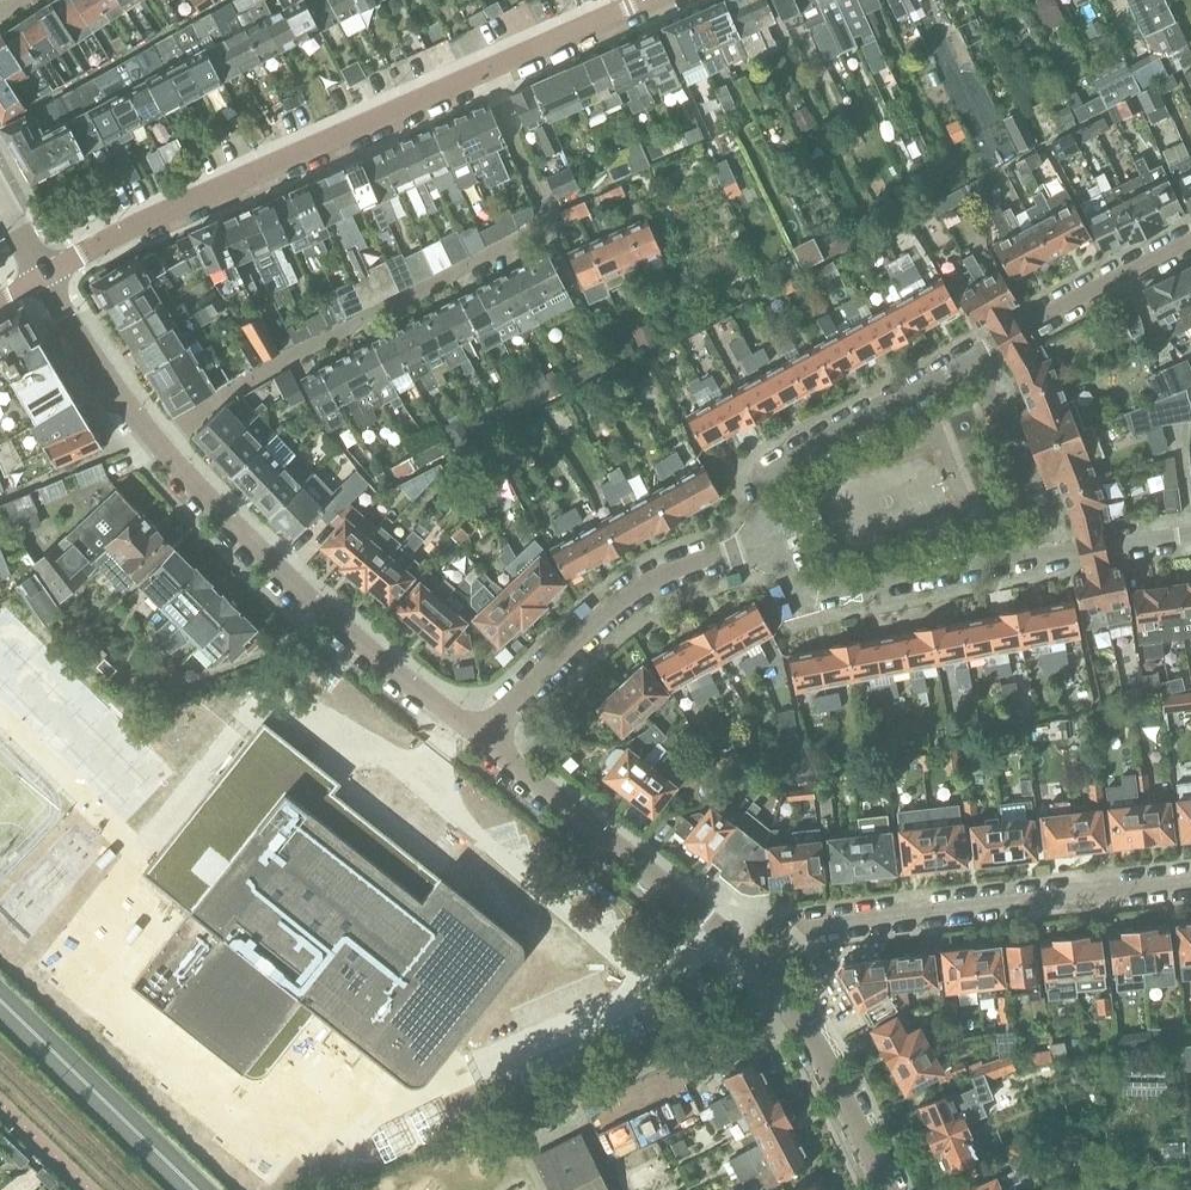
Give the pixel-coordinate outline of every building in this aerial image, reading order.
[(111,58),(72,0),(56,0),(52,3),(94,67),(111,58)] [(111,58),(128,49),(120,35),(110,41),(100,25),(110,19),(96,0),(72,0),(111,58)] [(110,19),(115,16),(126,33),(128,32),(134,45),(135,44),(145,39),(120,0),(96,0),(110,19)] [(145,0),(120,0),(145,39),(146,40),(157,34),(144,14),(151,10),(145,0)] [(180,19),(167,0),(151,0),(156,8),(158,7),(169,25),(180,19)] [(180,19),(196,11),(189,0),(167,0),(180,19)] [(198,11),(214,1),(214,0),(192,0),(198,11)] [(241,31),(243,30),(259,62),(260,61),(279,51),(253,0),(234,0),(229,3),(235,15),(233,16),(241,31)] [(279,51),(300,41),(284,9),(272,14),(265,0),(253,0),(279,51)] [(284,9),(300,41),(319,31),(304,0),(279,0),(284,9)] [(340,20),(329,0),(304,0),(319,31),(340,20)] [(340,20),(358,11),(352,0),(329,0),(340,20)] [(358,11),(378,0),(352,0),(358,11)] [(750,57),(723,0),(722,0),(702,9),(718,45),(727,65),(748,56),(750,57)] [(750,57),(755,59),(769,53),(757,27),(760,26),(748,0),(723,0),(750,57)] [(769,53),(779,49),(774,39),(773,40),(767,24),(773,21),(764,0),(748,0),(760,26),(757,27),(769,53)] [(802,12),(800,13),(794,0),(773,0),(787,30),(806,21),(802,12)] [(802,12),(810,9),(815,23),(813,24),(829,58),(840,53),(824,19),(815,0),(794,0),(800,13),(802,12)] [(824,19),(840,53),(857,45),(853,37),(843,15),(837,0),(815,0),(824,19)] [(864,11),(859,0),(837,0),(843,15),(853,37),(862,33),(867,44),(876,40),(876,38),(864,11)] [(864,11),(876,38),(880,36),(868,9),(882,3),(880,0),(859,0),(864,11)] [(896,18),(908,13),(901,0),(888,0),(896,18)] [(908,13),(922,6),(918,0),(901,0),(908,13)] [(957,0),(956,1),(966,19),(974,15),(967,0),(957,0)] [(1056,0),(1036,0),(1034,5),(1043,23),(1054,28),(1066,22),(1056,0)] [(1147,35),(1157,56),(1168,51),(1176,71),(1190,63),(1190,52),(1186,43),(1176,21),(1166,0),(1126,0),(1143,37),(1147,35)] [(93,68),(94,67),(52,3),(36,13),(78,77),(92,68),(93,68)] [(212,13),(210,14),(240,72),(259,62),(243,30),(241,31),(234,34),(226,20),(233,16),(235,15),(229,3),(212,13)] [(702,9),(683,17),(708,76),(710,76),(708,72),(718,68),(709,49),(718,45),(702,9)] [(482,11),(470,17),(475,27),(487,21),(482,11)] [(65,84),(78,77),(36,13),(19,24),(44,62),(48,60),(65,84)] [(221,82),(240,72),(210,14),(192,24),(200,40),(201,39),(210,34),(215,44),(205,49),(221,82)] [(689,85),(708,76),(683,17),(663,26),(689,85)] [(1103,31),(1098,20),(1087,26),(1093,37),(1103,31)] [(38,66),(44,62),(19,24),(2,35),(39,93),(39,92),(43,97),(54,90),(38,66)] [(200,40),(192,24),(172,34),(180,50),(185,60),(201,92),(221,82),(205,49),(201,39),(200,40)] [(656,31),(637,39),(653,76),(663,71),(673,94),(683,90),(656,31)] [(158,42),(152,45),(181,102),(201,92),(185,60),(180,50),(172,34),(158,42)] [(0,37),(0,69),(10,84),(16,80),(29,99),(39,93),(2,35),(0,37)] [(637,39),(618,47),(645,107),(657,102),(652,92),(650,93),(644,80),(653,76),(637,39)] [(162,112),(181,102),(152,45),(142,51),(133,56),(162,112)] [(634,112),(645,107),(618,47),(602,54),(618,91),(626,87),(632,100),(629,101),(634,112)] [(618,91),(602,54),(584,62),(605,110),(623,103),(618,91)] [(143,123),(162,112),(133,56),(124,61),(125,62),(114,67),(126,90),(143,123)] [(775,60),(783,77),(792,73),(784,56),(775,60)] [(1101,95),(1107,108),(1135,94),(1141,91),(1137,82),(1125,59),(1092,76),(1099,90),(1101,95)] [(587,118),(605,110),(584,62),(566,70),(582,107),(587,118)] [(94,79),(101,92),(122,133),(143,123),(126,90),(114,67),(94,78),(94,79)] [(1,118),(24,105),(10,84),(0,69),(0,116),(1,118)] [(356,84),(367,77),(363,69),(351,75),(356,84)] [(551,121),(582,107),(566,70),(545,79),(531,85),(547,121),(550,119),(551,121)] [(1172,73),(1156,82),(1161,94),(1179,86),(1172,73)] [(735,80),(749,108),(758,125),(765,120),(763,115),(759,117),(753,106),(760,102),(746,74),(735,80)] [(87,83),(75,89),(103,143),(122,133),(101,92),(94,79),(87,83)] [(714,89),(724,111),(735,106),(725,84),(714,89)] [(563,148),(551,121),(550,119),(547,121),(531,85),(512,94),(528,130),(535,127),(547,155),(563,148)] [(1146,112),(1164,104),(1155,86),(1137,94),(1146,112)] [(75,89),(56,100),(83,153),(103,143),(75,89)] [(283,100),(288,110),(301,104),(296,94),(283,100)] [(1142,109),(1135,94),(1107,108),(1115,124),(1142,109)] [(1107,108),(1101,95),(1074,109),(1080,122),(1107,108)] [(49,171),(83,153),(56,100),(3,129),(32,180),(49,171)] [(1041,123),(1052,118),(1043,101),(1032,107),(1041,123)] [(510,178),(497,149),(505,145),(488,104),(469,113),(499,183),(510,178)] [(793,112),(802,130),(815,123),(806,106),(793,112)] [(1051,114),(1058,127),(1072,120),(1065,107),(1051,114)] [(1020,148),(1035,140),(1021,112),(1006,120),(1020,148)] [(469,113),(450,121),(476,182),(479,181),(479,182),(488,178),(491,186),(499,183),(469,113)] [(1092,123),(1097,135),(1110,129),(1104,118),(1092,123)] [(439,125),(432,129),(462,199),(465,198),(469,207),(482,201),(474,183),(476,182),(450,121),(439,125)] [(1085,141),(1097,135),(1092,123),(1079,130),(1085,141)] [(705,138),(700,127),(679,135),(683,146),(705,138)] [(432,129),(414,137),(436,186),(437,186),(439,191),(448,187),(455,202),(462,199),(432,129)] [(1058,160),(1079,150),(1071,132),(1050,143),(1058,160)] [(660,140),(665,153),(678,148),(672,135),(660,140)] [(414,137),(397,144),(428,215),(429,214),(428,213),(437,210),(429,190),(436,186),(414,137)] [(203,149),(198,140),(188,145),(193,155),(203,149)] [(652,159),(665,153),(660,140),(647,146),(652,159)] [(622,149),(632,173),(651,165),(641,141),(622,149)] [(1189,156),(1189,155),(1183,142),(1163,152),(1169,165),(1168,165),(1190,214),(1190,160),(1189,156)] [(397,144),(378,152),(397,193),(406,189),(420,218),(428,215),(397,144)] [(604,157),(609,168),(614,181),(632,173),(622,149),(604,157)] [(378,152),(361,160),(389,223),(397,220),(388,197),(397,193),(378,152)] [(1038,152),(1026,157),(1032,170),(1044,164),(1038,152)] [(166,166),(160,156),(150,161),(155,172),(166,166)] [(1027,210),(1051,257),(1071,247),(1041,189),(1039,184),(1032,170),(1026,157),(1015,163),(1022,176),(1021,177),(1031,197),(1032,196),(1037,205),(1027,210)] [(1163,164),(1150,171),(1143,157),(1134,161),(1141,175),(1140,175),(1164,224),(1167,223),(1186,214),(1163,164)] [(712,165),(722,186),(736,180),(726,159),(712,165)] [(360,160),(345,167),(363,208),(370,205),(380,230),(390,226),(389,223),(361,160),(360,160)] [(127,184),(140,177),(134,166),(121,173),(127,184)] [(345,167),(326,175),(359,250),(368,246),(352,213),(363,208),(345,167)] [(547,177),(547,178),(557,199),(581,188),(571,167),(547,177)] [(586,178),(587,181),(592,191),(614,181),(609,168),(586,178)] [(1097,185),(1125,243),(1123,244),(1125,246),(1146,236),(1121,184),(1112,188),(1104,172),(1094,178),(1097,185)] [(368,270),(359,250),(326,175),(308,183),(327,224),(335,220),(343,237),(341,238),(346,250),(348,249),(360,277),(359,278),(360,282),(355,284),(366,308),(370,306),(381,300),(368,270)] [(1164,224),(1140,175),(1121,184),(1146,236),(1168,226),(1167,223),(1164,224)] [(961,189),(967,200),(990,187),(984,176),(961,189)] [(1044,182),(1039,184),(1041,189),(1071,247),(1091,236),(1066,189),(1051,196),(1044,182)] [(326,224),(327,224),(308,183),(291,191),(320,256),(329,252),(328,251),(323,240),(331,236),(326,224)] [(904,184),(895,188),(903,206),(912,201),(904,184)] [(923,184),(916,187),(921,200),(929,196),(923,184)] [(611,190),(616,200),(627,195),(622,185),(611,190)] [(1104,253),(1123,244),(1125,243),(1097,185),(1088,189),(1092,197),(1080,203),(1087,218),(1104,253)] [(967,200),(961,189),(933,203),(940,215),(967,200)] [(602,206),(616,200),(611,190),(598,195),(602,206)] [(323,265),(320,256),(291,191),(272,199),(290,240),(298,237),(308,260),(312,270),(323,265)] [(885,223),(899,216),(888,193),(874,200),(885,223)] [(506,212),(491,218),(500,239),(519,231),(517,226),(518,225),(513,213),(508,198),(501,201),(506,212)] [(281,244),(290,240),(272,199),(253,207),(284,276),(288,285),(299,281),(290,262),(288,262),(288,261),(281,244)] [(586,200),(573,206),(577,216),(579,220),(591,215),(586,200)] [(925,221),(938,215),(931,203),(918,210),(925,221)] [(67,204),(56,210),(61,220),(72,214),(67,204)] [(577,216),(573,206),(561,211),(565,221),(577,216)] [(288,285),(284,276),(253,207),(234,216),(254,256),(270,293),(288,285)] [(513,213),(518,225),(531,220),(534,213),(532,207),(513,213)] [(1011,278),(1031,267),(1002,211),(1000,207),(989,212),(1004,239),(993,245),(1011,278)] [(1002,211),(1031,267),(1051,257),(1027,210),(1015,216),(1011,207),(1002,211)] [(217,223),(217,224),(246,286),(253,299),(261,295),(245,260),(254,256),(234,216),(217,223)] [(485,246),(500,239),(491,218),(476,225),(474,226),(483,247),(485,246)] [(646,218),(626,226),(643,265),(648,277),(657,274),(651,261),(663,256),(646,218)] [(192,235),(192,236),(200,254),(212,280),(224,298),(246,288),(245,286),(246,286),(217,224),(192,235)] [(847,234),(852,244),(869,235),(863,225),(847,234)] [(469,255),(483,247),(474,226),(459,233),(469,255)] [(625,273),(643,265),(626,226),(608,234),(625,273)] [(450,265),(469,255),(459,233),(458,230),(440,238),(441,240),(439,241),(450,265)] [(608,234),(588,243),(605,282),(625,273),(608,234)] [(192,236),(176,243),(177,244),(184,260),(185,261),(200,254),(192,236)] [(822,254),(814,238),(793,248),(803,270),(825,259),(822,254)] [(832,249),(835,254),(849,247),(844,238),(830,245),(832,249)] [(434,273),(450,265),(439,241),(422,248),(423,249),(434,273)] [(605,282),(588,243),(568,251),(584,290),(590,303),(610,295),(605,282)] [(416,282),(434,273),(423,249),(405,257),(416,282)] [(557,314),(574,305),(547,251),(530,260),(557,314)] [(94,285),(107,307),(166,272),(166,270),(154,252),(138,261),(136,259),(94,285)] [(904,271),(933,324),(958,310),(942,279),(928,286),(909,252),(898,259),(904,271)] [(400,291),(416,282),(405,257),(403,253),(387,261),(400,291)] [(1017,322),(1009,308),(1019,302),(999,270),(987,277),(973,254),(963,259),(969,269),(996,316),(1004,329),(1017,322)] [(189,260),(193,268),(204,263),(200,255),(189,260)] [(905,299),(890,307),(907,338),(909,337),(913,337),(919,334),(921,331),(933,324),(904,271),(898,259),(886,265),(905,299)] [(190,269),(185,261),(184,260),(166,270),(166,272),(107,307),(121,329),(171,298),(166,290),(172,285),(167,278),(169,276),(172,280),(190,269)] [(512,269),(539,323),(557,314),(530,260),(512,269)] [(400,291),(387,261),(368,270),(381,300),(400,291)] [(522,332),(539,323),(512,269),(494,278),(522,332)] [(986,322),(993,334),(1004,329),(996,316),(969,269),(948,281),(975,328),(986,322)] [(1164,280),(1187,329),(1190,327),(1190,284),(1185,270),(1164,280)] [(477,287),(504,341),(522,332),(494,278),(477,287)] [(795,288),(789,278),(781,283),(787,294),(795,290),(795,288)] [(1164,280),(1144,290),(1167,338),(1178,333),(1181,338),(1176,340),(1183,356),(1190,353),(1190,336),(1187,329),(1164,280)] [(347,318),(366,308),(355,284),(354,283),(335,291),(347,318)] [(853,298),(861,313),(872,307),(865,292),(861,294),(856,284),(848,288),(853,298)] [(459,296),(479,335),(487,350),(504,341),(477,287),(459,296)] [(322,312),(328,327),(347,318),(335,291),(334,289),(315,297),(322,312)] [(176,306),(171,298),(121,329),(134,349),(219,297),(214,290),(196,302),(199,304),(188,311),(183,302),(176,306)] [(479,335),(459,296),(442,305),(469,359),(477,355),(469,339),(479,335)] [(134,349),(147,371),(199,340),(192,330),(198,327),(199,328),(214,318),(212,316),(221,310),(224,315),(228,312),(225,308),(226,307),(221,297),(219,297),(134,349)] [(1130,297),(1117,305),(1127,327),(1142,320),(1130,297)] [(861,313),(853,298),(841,304),(849,319),(861,313)] [(281,351),(280,350),(256,305),(246,310),(251,320),(242,325),(265,360),(281,351)] [(466,374),(475,370),(469,359),(442,305),(424,314),(452,368),(461,363),(466,374)] [(865,320),(882,352),(894,345),(898,345),(903,342),(905,339),(907,338),(890,307),(874,315),(865,320)] [(21,349),(36,334),(25,317),(22,311),(15,314),(0,324),(0,359),(21,349)] [(305,320),(312,335),(328,327),(322,312),(305,320)] [(814,348),(831,379),(833,378),(837,378),(843,375),(845,372),(856,365),(840,334),(829,312),(817,318),(829,340),(814,348)] [(452,368),(424,314),(406,323),(437,383),(445,378),(442,373),(452,368)] [(223,324),(238,346),(247,340),(233,318),(223,324)] [(290,335),(294,343),(295,344),(312,335),(305,320),(287,329),(290,335)] [(840,334),(856,365),(882,352),(865,320),(840,334)] [(630,327),(639,348),(654,341),(645,321),(630,327)] [(1017,322),(1004,329),(993,334),(1009,361),(1022,395),(1059,380),(1051,359),(1050,359),(1042,345),(1033,350),(1025,336),(1017,322)] [(437,383),(406,323),(389,332),(414,380),(422,376),(430,390),(439,386),(437,383)] [(624,329),(604,338),(614,361),(635,352),(624,329)] [(414,380),(389,332),(371,341),(398,393),(414,385),(412,381),(414,380)] [(50,359),(51,359),(40,341),(39,341),(36,334),(21,349),(0,359),(0,382),(8,378),(50,359)] [(777,340),(785,355),(797,349),(797,348),(789,334),(777,340)] [(290,335),(279,341),(283,349),(294,343),(290,335)] [(147,371),(160,393),(219,357),(212,344),(204,349),(199,340),(147,371)] [(247,340),(238,346),(233,349),(246,370),(261,362),(247,340)] [(398,393),(371,341),(354,350),(382,405),(390,400),(395,408),(403,404),(398,393)] [(752,353),(760,368),(772,362),(764,347),(752,353)] [(789,361),(806,393),(818,386),(821,386),(827,383),(829,380),(831,379),(814,348),(789,361)] [(336,359),(370,424),(374,422),(376,416),(373,409),(382,405),(354,350),(336,359)] [(760,368),(752,353),(741,359),(748,374),(760,368)] [(219,357),(160,393),(174,414),(230,380),(217,358),(219,357)] [(605,357),(595,362),(593,362),(599,373),(610,368),(605,357)] [(28,425),(74,399),(51,360),(50,359),(8,378),(0,382),(0,442),(28,425)] [(370,424),(336,359),(318,368),(339,407),(348,403),(359,425),(364,427),(370,424)] [(1173,365),(1183,390),(1189,388),(1190,387),(1190,366),(1188,359),(1173,365)] [(806,393),(789,361),(764,375),(781,406),(806,393)] [(1160,371),(1159,371),(1169,395),(1183,390),(1173,365),(1160,371)] [(301,389),(291,371),(289,368),(275,377),(286,397),(300,389),(301,389)] [(339,407),(318,368),(301,377),(327,432),(346,422),(339,407)] [(575,384),(587,377),(583,369),(570,376),(575,384)] [(701,380),(709,395),(720,389),(713,374),(701,380)] [(739,389),(756,420),(757,419),(761,419),(766,416),(768,413),(781,406),(764,375),(739,389)] [(547,380),(546,380),(554,396),(564,390),(557,377),(548,382),(547,380)] [(529,389),(534,398),(538,404),(554,396),(546,380),(529,389)] [(709,395),(701,380),(690,386),(689,386),(697,401),(698,401),(709,395)] [(1059,380),(1022,395),(1028,409),(1017,412),(1032,449),(1042,445),(1080,432),(1086,429),(1080,414),(1073,416),(1059,380)] [(1189,388),(1183,390),(1169,395),(1124,414),(1134,437),(1164,425),(1190,420),(1190,405),(1190,400),(1189,388)] [(300,389),(286,397),(290,406),(305,398),(300,389)] [(521,414),(538,404),(534,398),(529,389),(512,398),(521,415),(522,415),(521,414)] [(756,420),(739,389),(713,402),(730,434),(742,427),(745,427),(751,424),(753,421),(756,420)] [(242,396),(224,408),(195,435),(196,437),(195,438),(206,450),(208,449),(214,456),(258,414),(268,408),(263,402),(254,410),(242,396)] [(505,424),(521,415),(512,398),(512,399),(510,396),(505,398),(506,402),(496,408),(505,424)] [(7,472),(21,462),(20,461),(22,459),(31,454),(32,456),(67,433),(70,437),(91,427),(74,399),(28,425),(0,442),(0,463),(2,468),(7,472)] [(730,434),(713,402),(687,417),(704,448),(730,434)] [(303,426),(314,417),(307,409),(296,418),(303,426)] [(477,413),(475,414),(487,438),(501,430),(494,418),(483,424),(477,413)] [(233,476),(277,434),(258,414),(214,456),(233,476)] [(475,445),(487,438),(475,414),(462,421),(466,429),(472,440),(475,445)] [(466,429),(462,421),(460,418),(445,426),(458,448),(472,440),(466,429)] [(102,445),(91,427),(70,437),(67,433),(32,456),(31,454),(22,459),(20,461),(21,462),(7,472),(9,474),(16,486),(56,464),(57,465),(102,445)] [(1080,432),(1042,445),(1032,449),(1046,486),(1057,483),(1061,494),(1099,480),(1091,461),(1105,456),(1098,437),(1084,442),(1080,432)] [(277,434),(233,476),(252,496),(297,453),(278,434),(277,434)] [(329,440),(322,447),(330,456),(337,449),(329,440)] [(442,440),(433,445),(439,457),(448,452),(442,440)] [(422,466),(439,457),(433,445),(415,455),(422,466)] [(502,472),(490,445),(468,470),(488,489),(502,472)] [(461,477),(481,454),(474,446),(454,456),(447,463),(461,477)] [(665,458),(673,471),(684,465),(676,452),(666,457),(665,458)] [(271,516),(314,475),(316,473),(297,453),(252,496),(271,516)] [(406,474),(422,466),(415,455),(400,463),(406,474)] [(654,463),(662,477),(673,471),(665,458),(654,463)] [(397,479),(406,474),(400,463),(392,467),(397,479)] [(416,476),(426,487),(444,467),(442,463),(416,476)] [(368,472),(374,480),(376,478),(381,486),(390,482),(385,471),(382,473),(376,466),(368,472)] [(688,474),(678,480),(694,511),(721,497),(704,466),(688,474)] [(638,501),(619,467),(609,473),(612,479),(616,486),(623,499),(627,507),(644,538),(655,532),(659,532),(665,529),(667,526),(669,524),(652,493),(638,501)] [(350,503),(371,484),(360,472),(337,493),(348,504),(331,522),(338,528),(322,546),(325,548),(326,552),(331,556),(335,557),(345,565),(378,527),(350,503)] [(320,508),(333,496),(314,475),(271,516),(272,517),(270,518),(280,529),(282,527),(290,536),(304,523),(308,528),(324,513),(320,508)] [(684,517),(694,511),(678,480),(652,493),(669,524),(672,523),(676,523),(682,520),(684,517)] [(1080,559),(1080,563),(1095,559),(1109,556),(1102,522),(1110,520),(1107,503),(1108,503),(1099,480),(1061,494),(1070,516),(1080,559)] [(616,486),(605,492),(612,505),(623,499),(616,486)] [(1163,489),(1166,513),(1182,512),(1179,487),(1163,489)] [(141,514),(142,514),(118,488),(37,564),(61,599),(84,576),(79,572),(124,530),(141,514)] [(45,527),(39,512),(41,512),(33,491),(0,504),(0,512),(18,537),(45,527)] [(644,538),(627,507),(602,521),(619,552),(621,551),(625,551),(631,547),(633,544),(644,538)] [(566,514),(572,527),(573,526),(583,521),(577,508),(566,514)] [(79,572),(84,576),(88,580),(100,568),(123,592),(172,547),(169,544),(170,540),(164,534),(160,534),(142,514),(141,514),(124,530),(79,572)] [(562,533),(572,527),(566,514),(555,520),(562,533)] [(368,585),(390,604),(419,570),(419,563),(411,556),(425,540),(422,538),(430,529),(421,521),(402,543),(402,544),(367,585),(368,585)] [(602,521),(577,535),(594,566),(605,560),(608,560),(614,557),(616,553),(619,552),(602,521)] [(402,543),(380,525),(378,527),(345,565),(342,568),(365,588),(368,585),(367,585),(402,544),(402,543)] [(461,544),(470,534),(461,525),(452,535),(461,544)] [(568,580),(594,566),(577,535),(551,549),(568,580)] [(440,550),(451,560),(461,549),(450,540),(440,550)] [(535,540),(517,557),(508,542),(503,548),(505,551),(499,557),(519,579),(543,603),(552,595),(553,596),(564,587),(562,585),(564,583),(541,558),(547,552),(535,540)] [(175,551),(141,584),(161,605),(178,588),(195,571),(175,551)] [(1109,556),(1095,559),(1098,573),(1109,624),(1133,619),(1122,567),(1112,569),(1109,556)] [(1080,563),(1083,576),(1073,578),(1084,630),(1109,624),(1098,573),(1095,559),(1080,563)] [(6,560),(0,563),(0,573),(2,578),(12,574),(6,560)] [(507,591),(495,582),(494,582),(478,565),(471,571),(521,624),(523,627),(545,606),(543,603),(519,579),(507,591)] [(178,588),(161,605),(177,621),(169,629),(166,626),(156,635),(164,643),(198,609),(215,592),(209,585),(207,583),(207,580),(200,573),(197,573),(195,571),(178,588)] [(512,633),(521,624),(471,571),(465,577),(471,584),(471,594),(476,599),(480,595),(489,605),(475,619),(500,644),(502,642),(506,641),(511,636),(512,633)] [(18,586),(21,590),(25,596),(27,595),(45,622),(61,611),(42,584),(43,583),(36,573),(18,586)] [(471,584),(465,577),(459,585),(471,595),(471,594),(471,584)] [(455,588),(446,579),(433,594),(420,583),(397,610),(400,613),(401,616),(406,620),(410,621),(420,630),(443,603),(442,603),(451,593),(455,588)] [(1177,585),(1185,639),(1190,638),(1190,583),(1177,585)] [(1177,585),(1153,588),(1160,642),(1185,639),(1177,585)] [(1160,642),(1153,588),(1133,591),(1140,645),(1141,645),(1143,655),(1161,653),(1160,642)] [(221,598),(215,592),(198,609),(164,643),(165,645),(170,652),(188,641),(184,635),(188,632),(201,645),(217,630),(234,613),(236,612),(234,610),(234,607),(227,600),(224,600),(222,598),(221,598)] [(463,625),(465,622),(456,615),(465,605),(451,593),(442,603),(443,603),(420,630),(430,638),(428,640),(438,649),(440,647),(442,649),(448,643),(450,646),(455,645),(456,652),(471,650),(469,635),(467,635),(466,628),(463,625)] [(1044,607),(1051,642),(1080,636),(1073,601),(1044,607)] [(729,617),(747,648),(772,634),(755,603),(729,617)] [(1051,642),(1044,607),(1031,610),(1028,609),(1021,610),(1019,612),(1016,613),(1022,647),(1039,644),(1041,654),(1053,652),(1051,642)] [(1001,615),(988,618),(994,653),(1022,647),(1016,613),(1014,613),(1011,612),(1004,613),(1001,615)] [(217,630),(201,645),(217,662),(226,652),(233,659),(244,648),(248,652),(262,638),(254,630),(256,629),(243,616),(240,619),(234,613),(217,630)] [(704,631),(722,662),(747,648),(729,617),(718,624),(714,624),(708,627),(706,630),(704,631)] [(959,624),(966,658),(994,653),(988,618),(959,624)] [(966,658),(959,624),(946,626),(943,625),(936,626),(934,629),(931,629),(938,664),(966,658)] [(938,664),(931,629),(929,629),(926,628),(919,630),(916,632),(903,634),(910,669),(938,664)] [(691,639),(679,645),(697,676),(701,684),(712,678),(708,670),(722,662),(704,631),(702,633),(699,633),(693,636),(691,639)] [(91,633),(86,638),(78,646),(92,660),(105,646),(91,633)] [(875,640),(882,675),(910,669),(903,634),(875,640)] [(882,675),(875,640),(861,643),(858,642),(851,643),(849,645),(847,645),(854,680),(882,675)] [(654,660),(671,691),(697,676),(679,645),(654,660)] [(832,648),(819,651),(825,686),(854,680),(847,645),(844,646),(841,645),(834,646),(832,648)] [(1053,652),(1058,677),(1060,677),(1071,675),(1065,649),(1053,652)] [(763,650),(751,656),(759,670),(770,663),(763,650)] [(789,657),(796,691),(825,686),(819,651),(789,657)] [(1046,679),(1058,677),(1053,652),(1041,654),(1046,679)] [(743,661),(740,662),(748,675),(759,670),(751,656),(743,661)] [(1010,674),(1007,660),(996,663),(999,676),(1000,676),(1010,674)] [(999,676),(996,663),(985,665),(988,678),(999,676)] [(631,678),(621,687),(645,713),(667,693),(643,667),(640,670),(637,671),(632,675),(631,678)] [(970,682),(968,669),(956,671),(959,684),(970,682)] [(928,691),(925,677),(911,679),(915,694),(916,694),(919,707),(930,705),(927,691),(928,691)] [(1182,677),(1168,680),(1171,692),(1185,689),(1182,677)] [(712,678),(701,684),(708,697),(720,691),(713,679),(712,678)] [(1171,692),(1168,680),(1155,683),(1159,695),(1171,692)] [(893,682),(884,684),(886,699),(898,696),(896,682),(893,682)] [(708,697),(701,684),(692,689),(690,690),(698,704),(708,698),(708,697)] [(873,686),(871,687),(874,701),(886,699),(884,684),(873,686)] [(626,730),(645,713),(621,687),(611,696),(608,697),(603,702),(602,705),(599,708),(611,721),(612,724),(617,730),(620,731),(623,734),(626,730)] [(1124,692),(1127,705),(1140,701),(1137,689),(1124,692)] [(1127,705),(1124,692),(1110,695),(1113,708),(1127,705)] [(1162,695),(1163,712),(1190,709),(1190,692),(1162,695)] [(842,707),(839,693),(827,695),(830,709),(842,707)] [(818,711),(830,709),(827,695),(815,698),(818,711)] [(1159,706),(1143,708),(1144,726),(1161,724),(1159,706)] [(786,728),(796,724),(793,708),(781,712),(786,728)] [(1099,734),(1120,733),(1119,714),(1098,715),(1099,734)] [(1063,743),(1081,741),(1079,718),(1061,720),(1063,739),(1063,743)] [(1061,720),(1041,725),(1043,741),(1063,739),(1061,720)] [(190,911),(133,983),(246,1074),(248,1075),(250,1076),(252,1077),(254,1078),(257,1078),(259,1077),(261,1077),(264,1076),(266,1075),(267,1073),(269,1072),(317,1012),(404,1081),(406,1083),(409,1084),(411,1084),(413,1084),(416,1084),(418,1084),(421,1083),(423,1082),(425,1081),(427,1079),(520,962),(521,960),(522,958),(523,956),(523,954),(523,951),(523,949),(523,947),(522,945),(521,943),(519,941),(333,792),(341,782),(264,722),(143,874),(190,911)] [(690,723),(678,734),(687,743),(699,737),(690,723)] [(625,742),(658,742),(660,741),(661,743),(668,737),(658,727),(651,732),(644,724),(625,742)] [(668,747),(679,737),(674,731),(668,737),(661,743),(660,741),(658,742),(643,760),(638,756),(643,750),(632,746),(628,750),(626,752),(623,749),(617,749),(613,751),(608,758),(606,762),(609,767),(612,770),(606,777),(609,779),(610,783),(616,787),(619,788),(630,796),(644,777),(668,747)] [(653,814),(675,786),(662,776),(680,753),(684,757),(691,749),(685,744),(679,737),(668,747),(644,777),(630,796),(640,804),(642,807),(647,812),(650,812),(653,814)] [(726,783),(748,770),(737,751),(714,765),(726,783)] [(891,778),(903,777),(902,761),(889,762),(891,778)] [(853,773),(855,787),(865,786),(864,772),(853,773)] [(1110,808),(1115,847),(1118,846),(1121,849),(1129,848),(1131,845),(1144,843),(1139,804),(1135,773),(1121,775),(1122,786),(1106,788),(1109,808),(1110,808)] [(1150,789),(1148,774),(1136,776),(1138,791),(1150,789)] [(1023,809),(1036,807),(1034,792),(1033,779),(1020,780),(1023,809)] [(1090,801),(1104,800),(1102,783),(1089,784),(1090,801)] [(814,787),(802,788),(803,799),(803,800),(816,798),(814,787)] [(788,801),(803,800),(803,799),(802,788),(788,790),(788,801)] [(823,831),(834,830),(833,816),(834,816),(832,796),(819,797),(823,831)] [(1178,799),(1183,839),(1190,838),(1190,798),(1178,799)] [(975,799),(964,800),(966,815),(977,814),(975,799)] [(1139,804),(1144,843),(1157,842),(1159,844),(1168,843),(1170,840),(1174,840),(1169,800),(1139,804)] [(765,847),(771,829),(755,816),(762,807),(754,801),(742,815),(735,825),(735,826),(723,840),(708,859),(732,877),(730,879),(741,889),(743,887),(745,888),(746,886),(751,888),(751,890),(753,890),(753,892),(768,891),(768,888),(769,888),(769,887),(767,863),(765,847)] [(735,825),(742,815),(733,808),(725,818),(711,806),(704,815),(700,812),(691,814),(687,819),(685,818),(675,831),(685,839),(688,842),(688,846),(694,850),(698,850),(708,859),(723,840),(735,826),(735,825)] [(1105,848),(1100,808),(1071,812),(1075,851),(1078,851),(1081,853),(1090,852),(1092,849),(1105,848)] [(1073,851),(1075,851),(1071,812),(1042,815),(1046,855),(1059,853),(1062,855),(1070,854),(1073,851)] [(1028,818),(1002,821),(1007,861),(1009,860),(1012,863),(1021,862),(1023,859),(1037,857),(1032,818),(1028,818)] [(1007,861),(1002,821),(972,825),(976,864),(990,863),(993,865),(1002,864),(1004,861),(1007,861)] [(962,824),(931,828),(936,867),(939,867),(942,869),(949,869),(952,865),(966,864),(962,824)] [(771,829),(765,847),(767,863),(769,887),(781,886),(785,888),(790,887),(792,884),(795,884),(790,844),(781,845),(778,828),(771,829)] [(790,844),(795,884),(808,882),(811,885),(818,884),(821,881),(825,880),(818,828),(793,831),(790,844)] [(933,868),(936,867),(931,828),(900,832),(905,871),(920,869),(923,872),(930,871),(933,868)] [(891,833),(860,836),(864,876),(868,875),(871,878),(878,877),(880,874),(895,872),(891,833)] [(861,876),(864,876),(860,836),(829,840),(834,879),(848,878),(852,880),(859,879),(861,876)] [(1190,925),(1177,926),(1184,979),(1190,978),(1190,923),(1190,925)] [(1175,982),(1172,965),(1173,965),(1168,926),(1139,930),(1146,987),(1146,985),(1175,982)] [(1114,972),(1115,972),(1117,991),(1146,988),(1146,987),(1139,930),(1109,934),(1114,972)] [(1071,938),(1077,991),(1106,988),(1100,935),(1088,936),(1085,934),(1076,935),(1074,938),(1071,938)] [(1048,989),(1050,999),(1077,996),(1077,991),(1071,938),(1068,939),(1065,936),(1057,937),(1054,940),(1042,942),(1047,990),(1048,989)] [(1008,946),(1005,946),(1011,995),(1026,993),(1026,999),(1031,998),(1034,1018),(1047,1017),(1045,997),(1040,997),(1039,981),(1035,943),(1022,944),(1019,942),(1010,943),(1008,946)] [(975,950),(972,950),(977,989),(976,989),(977,998),(995,996),(994,988),(1006,986),(1001,947),(989,948),(986,946),(978,947),(975,950)] [(976,989),(977,989),(972,950),(972,949),(970,949),(967,947),(958,948),(956,951),(943,952),(948,993),(976,989)] [(904,1012),(907,1012),(905,989),(937,985),(934,954),(930,954),(926,952),(921,952),(919,956),(912,956),(885,959),(889,985),(895,984),(895,990),(898,1012),(904,1012)] [(889,985),(885,959),(858,962),(858,959),(846,961),(846,963),(845,964),(845,965),(841,972),(839,973),(840,974),(838,976),(844,987),(844,986),(848,993),(847,993),(854,1005),(857,1004),(860,1010),(861,1010),(870,1026),(872,1025),(895,1012),(898,1012),(895,990),(895,984),(889,985)] [(1014,1021),(1011,995),(998,997),(1001,1023),(1014,1021)] [(1112,997),(1097,999),(1099,1014),(1114,1012),(1112,997)] [(957,1001),(945,1003),(946,1016),(958,1015),(957,1001)] [(912,1028),(904,1012),(898,1012),(895,1012),(872,1025),(874,1029),(873,1030),(874,1032),(874,1036),(877,1038),(883,1048),(882,1049),(884,1052),(883,1056),(886,1062),(890,1063),(892,1066),(892,1065),(928,1045),(918,1026),(912,1028)] [(1153,1046),(1172,1044),(1170,1028),(1152,1029),(1153,1046)] [(1130,1050),(1128,1033),(1116,1035),(1118,1051),(1130,1050)] [(1067,1057),(1065,1042),(1050,1045),(1050,1050),(1052,1060),(1067,1057)] [(970,1071),(969,1069),(970,1069),(967,1060),(951,1066),(942,1071),(928,1045),(892,1065),(892,1066),(894,1069),(892,1072),(896,1079),(900,1080),(906,1092),(937,1076),(941,1082),(954,1076),(955,1077),(969,1072),(970,1071)] [(1181,1046),(1184,1071),(1190,1071),(1190,1045),(1181,1046)] [(983,1064),(970,1069),(969,1069),(970,1071),(976,1086),(955,1095),(954,1092),(916,1108),(936,1154),(940,1152),(948,1172),(964,1165),(974,1161),(981,1158),(967,1123),(987,1115),(982,1103),(994,1098),(987,1080),(1016,1070),(1010,1055),(983,1064)] [(731,1074),(725,1077),(733,1092),(706,1106),(713,1118),(771,1087),(757,1060),(740,1069),(736,1069),(733,1071),(731,1074)] [(745,1114),(753,1129),(784,1112),(783,1109),(783,1105),(781,1101),(778,1099),(771,1087),(713,1118),(707,1121),(713,1131),(745,1114)] [(435,1104),(411,1116),(424,1143),(448,1132),(435,1104)] [(784,1112),(753,1129),(760,1144),(730,1160),(736,1170),(798,1137),(791,1125),(791,1121),(789,1117),(786,1115),(784,1112)] [(396,1123),(372,1135),(386,1162),(409,1151),(396,1123)] [(5,1151),(13,1142),(1,1131),(0,1132),(0,1146),(5,1151)] [(545,1152),(533,1157),(550,1189),(610,1189),(581,1134),(545,1152)] [(772,1166),(780,1181),(812,1164),(798,1137),(736,1170),(742,1182),(772,1166)] [(13,1142),(5,1151),(22,1168),(30,1159),(13,1142)] [(1013,1158),(1009,1160),(1014,1170),(1018,1179),(1035,1171),(1036,1174),(1056,1165),(1047,1143),(1041,1145),(1028,1151),(1013,1158)] [(974,1161),(964,1165),(969,1178),(979,1174),(974,1161)] [(59,1180),(44,1167),(36,1174),(51,1188),(59,1180)] [(1010,1186),(1013,1184),(1008,1174),(973,1189),(1012,1189),(1010,1186)] [(820,1180),(799,1189),(824,1189),(820,1180)]
